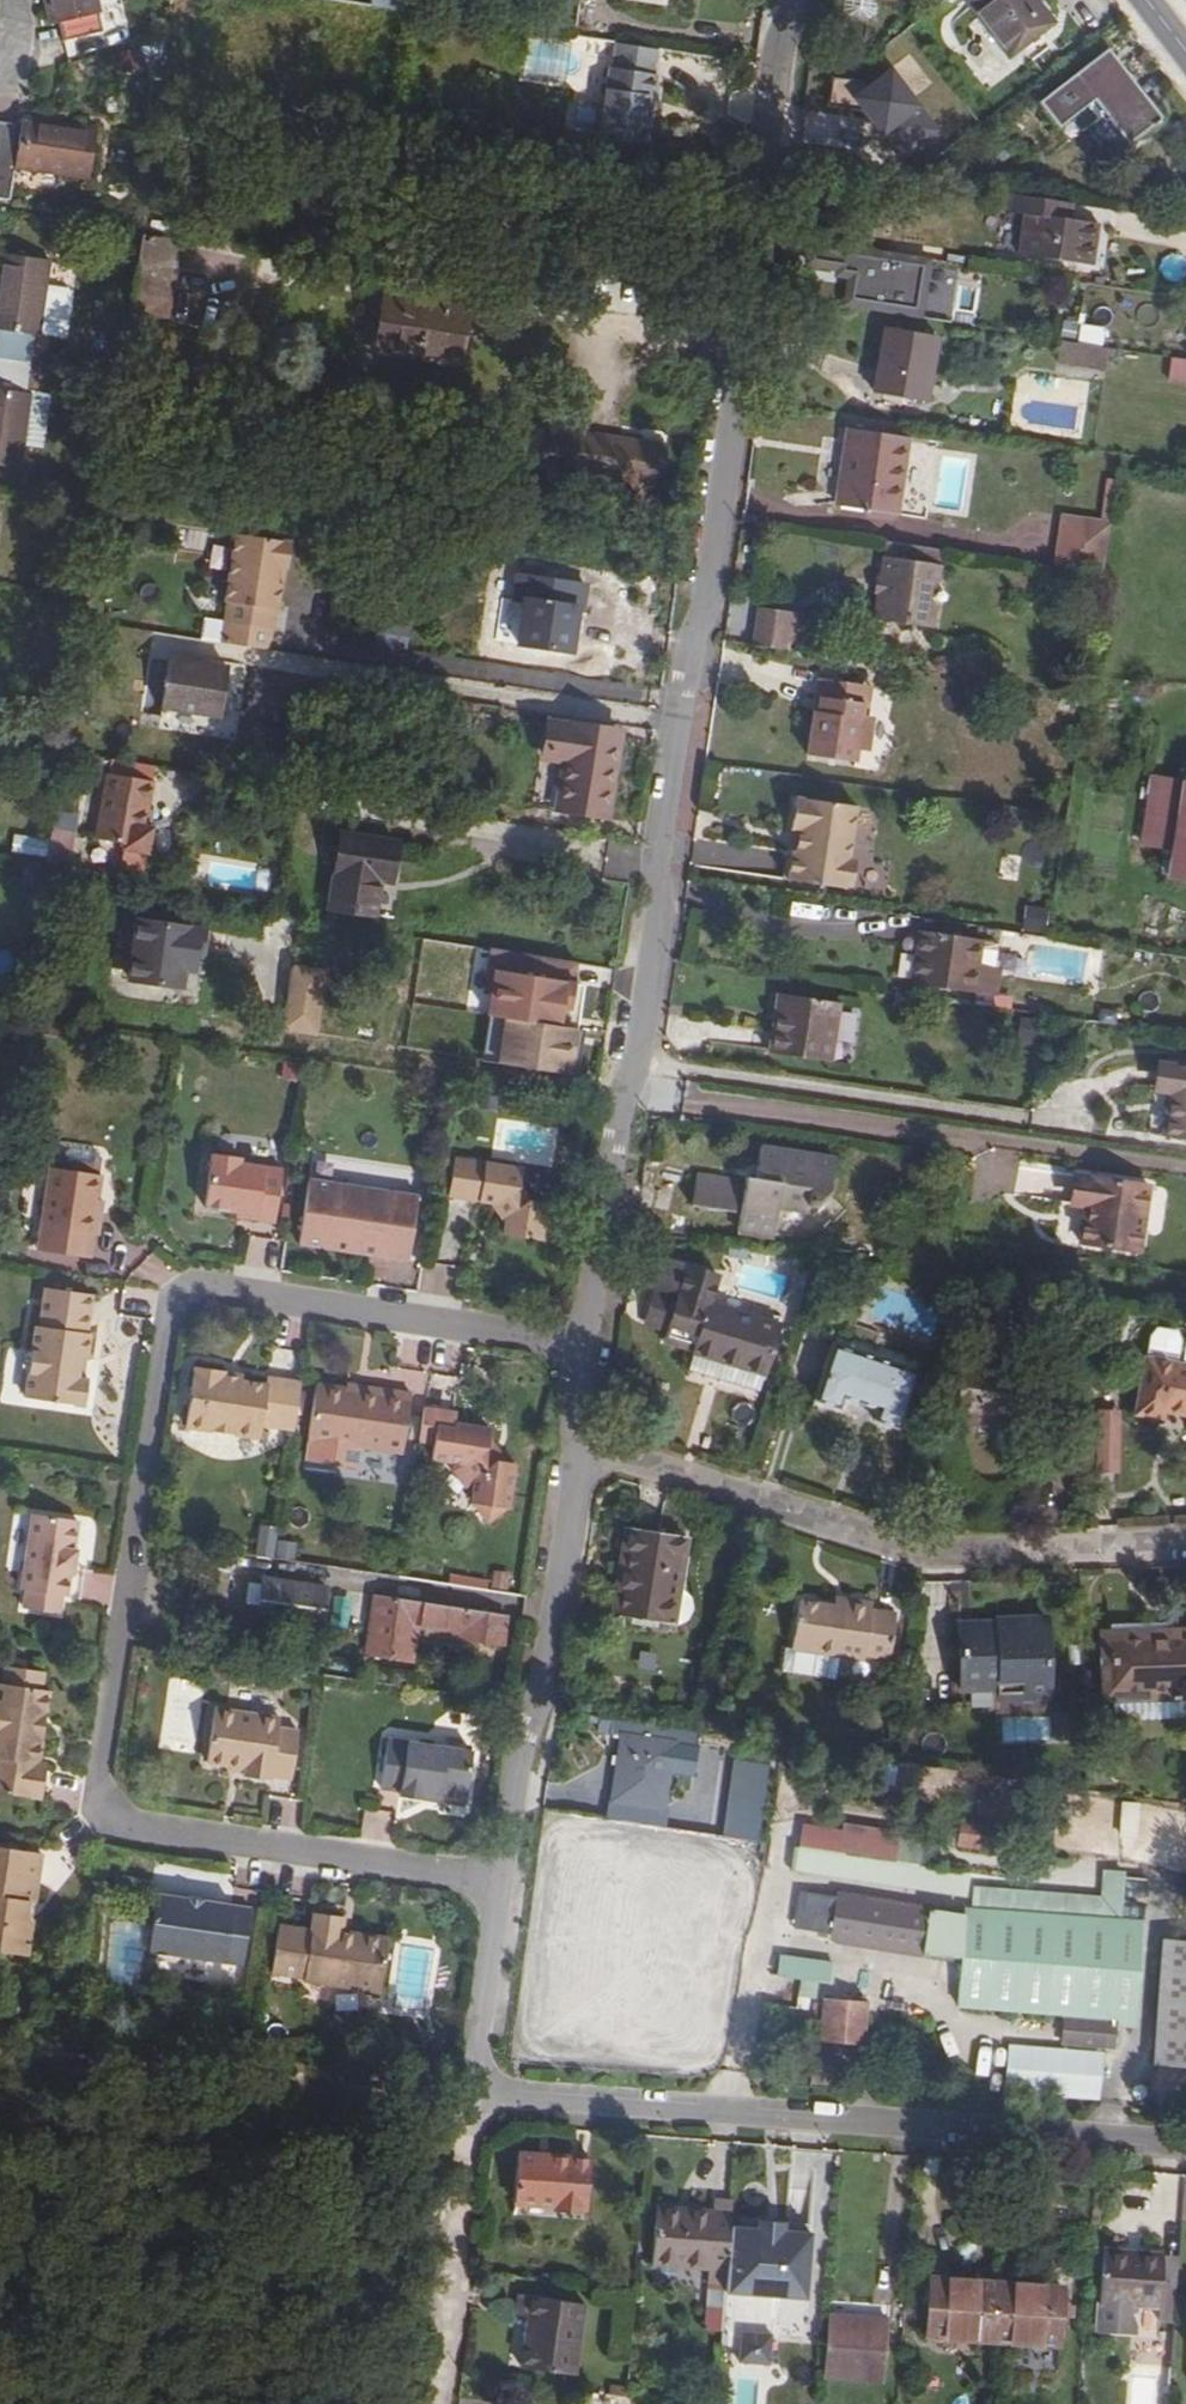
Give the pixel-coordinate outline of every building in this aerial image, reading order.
[(64,30),(71,28),(74,44),(111,36),(108,20),(113,19),(108,0),(56,0),(64,30)] [(1048,19),(1033,0),(965,0),(1003,54),(1048,19)] [(646,140),(650,113),(647,112),(649,96),(654,97),(656,74),(654,74),(658,49),(617,43),(613,68),(610,67),(599,133),(646,140)] [(884,61),(910,93),(927,79),(902,47),(884,61)] [(1054,127),(1090,97),(1125,143),(1156,116),(1104,47),(1034,103),(1054,127)] [(827,72),(825,116),(874,118),(873,146),(936,148),(938,102),(894,100),(895,74),(827,72)] [(30,127),(29,132),(0,128),(0,169),(23,173),(23,177),(97,189),(104,138),(30,127)] [(1057,200),(1009,193),(1007,210),(1017,211),(1012,252),(1088,263),(1094,220),(1067,216),(1055,215),(1057,200)] [(1067,216),(1069,201),(1057,200),(1055,215),(1067,216)] [(179,241),(141,235),(140,241),(137,261),(175,267),(179,241)] [(137,261),(129,311),(166,317),(175,267),(137,261)] [(835,307),(956,304),(955,261),(835,263),(835,307)] [(0,353),(0,472),(24,476),(35,402),(32,401),(40,343),(45,343),(55,271),(4,263),(0,289),(0,336),(3,337),(0,353)] [(601,278),(596,306),(623,310),(628,283),(601,278)] [(390,298),(381,351),(467,364),(475,310),(390,298)] [(919,396),(931,398),(942,336),(892,328),(882,390),(894,392),(892,399),(918,403),(919,396)] [(1054,359),(1101,367),(1105,346),(1057,338),(1054,359)] [(846,427),(843,443),(848,443),(846,458),(841,457),(834,504),(865,508),(866,498),(897,503),(907,436),(846,427)] [(571,474),(657,487),(664,449),(577,436),(571,474)] [(1099,516),(1109,518),(1116,481),(1106,479),(1099,516)] [(896,513),(897,503),(866,498),(865,508),(896,513)] [(1104,574),(1107,518),(1057,515),(1053,571),(1104,574)] [(293,543),(237,534),(225,602),(228,602),(225,623),(272,630),(275,609),(278,609),(282,584),(276,583),(279,567),(285,568),(288,568),(293,543)] [(939,581),(942,562),(885,553),(876,618),(894,620),(899,615),(911,617),(915,623),(933,625),(936,605),(931,598),(933,585),(939,581)] [(581,598),(584,572),(518,563),(514,588),(522,589),(516,631),(563,639),(570,596),(581,598)] [(282,584),(285,568),(279,567),(276,583),(282,584)] [(760,605),(753,645),(787,650),(794,610),(760,605)] [(221,621),(202,618),(199,638),(218,641),(221,621)] [(164,707),(221,715),(229,668),(171,659),(164,707)] [(820,678),(815,712),(820,713),(828,705),(829,698),(865,703),(864,715),(869,716),(872,685),(820,678)] [(820,713),(815,712),(808,756),(857,761),(858,748),(864,748),(870,742),(873,722),(869,716),(864,715),(865,703),(829,698),(828,705),(820,713)] [(604,814),(618,729),(557,721),(551,751),(569,754),(560,807),(604,814)] [(1185,784),(1171,879),(1185,882),(1185,784)] [(104,830),(132,833),(138,789),(101,785),(98,804),(90,803),(89,807),(55,802),(45,868),(43,880),(43,882),(64,885),(76,816),(99,819),(106,820),(104,830)] [(138,789),(132,833),(142,835),(148,790),(138,789)] [(793,827),(801,828),(804,828),(800,851),(798,851),(793,850),(789,879),(846,887),(846,884),(853,878),(855,864),(850,857),(857,804),(798,795),(793,827)] [(12,835),(11,852),(43,854),(43,837),(12,835)] [(375,919),(381,883),(392,885),(399,846),(342,837),(331,911),(375,919)] [(1024,906),(1021,931),(1044,933),(1046,908),(1024,906)] [(194,993),(202,929),(130,920),(122,983),(194,993)] [(920,951),(916,978),(990,990),(994,967),(972,964),(975,939),(918,930),(915,950),(920,951)] [(920,951),(915,950),(911,977),(916,978),(920,951)] [(318,1037),(328,971),(290,965),(280,1032),(318,1037)] [(480,1064),(570,1079),(578,1031),(563,1029),(571,984),(489,970),(480,1024),(487,1025),(480,1064)] [(786,992),(781,1025),(788,1026),(792,993),(786,992)] [(845,1001),(792,993),(788,1026),(781,1025),(777,1051),(837,1060),(845,1001)] [(1169,1137),(1185,1139),(1185,1065),(1169,1063),(1165,1090),(1175,1091),(1169,1137)] [(63,1160),(103,1165),(105,1149),(100,1144),(71,1140),(65,1144),(63,1160)] [(745,1177),(741,1206),(777,1212),(779,1202),(811,1206),(831,1188),(836,1159),(760,1148),(757,1170),(760,1170),(759,1179),(745,1177)] [(256,1219),(276,1221),(283,1169),(241,1162),(242,1156),(213,1153),(206,1205),(257,1213),(256,1219)] [(103,1229),(107,1205),(101,1204),(103,1192),(107,1166),(103,1165),(63,1160),(50,1158),(38,1242),(94,1249),(97,1228),(103,1229)] [(520,1187),(523,1169),(455,1158),(449,1197),(498,1204),(507,1217),(505,1236),(542,1242),(548,1204),(530,1200),(520,1187)] [(659,1167),(658,1185),(683,1186),(684,1168),(659,1167)] [(1087,1177),(1024,1167),(1018,1195),(1024,1196),(1018,1233),(1076,1242),(1087,1177)] [(696,1174),(692,1199),(734,1205),(738,1180),(696,1174)] [(300,1242),(384,1256),(394,1191),(310,1177),(300,1242)] [(394,1191),(384,1256),(409,1260),(420,1195),(394,1191)] [(101,1204),(107,1205),(109,1193),(103,1192),(101,1204)] [(734,1205),(692,1199),(691,1204),(734,1211),(734,1205)] [(773,1236),(777,1212),(741,1206),(738,1230),(773,1236)] [(723,1367),(718,1383),(758,1396),(779,1328),(708,1306),(716,1279),(657,1261),(649,1290),(678,1300),(668,1332),(664,1345),(695,1355),(694,1358),(723,1367)] [(85,1377),(81,1377),(72,1376),(75,1356),(84,1357),(88,1330),(83,1329),(89,1290),(44,1285),(37,1322),(33,1322),(21,1393),(82,1402),(85,1377)] [(640,1323),(668,1332),(678,1300),(649,1290),(640,1323)] [(865,1425),(887,1435),(913,1381),(833,1345),(809,1400),(832,1411),(838,1400),(870,1414),(865,1425)] [(81,1377),(84,1357),(75,1356),(72,1376),(81,1377)] [(723,1367),(694,1358),(689,1374),(718,1383),(723,1367)] [(1150,1362),(1141,1415),(1161,1418),(1162,1413),(1185,1418),(1185,1369),(1150,1362)] [(292,1428),(299,1382),(266,1376),(265,1384),(240,1380),(222,1377),(223,1371),(223,1369),(194,1364),(183,1425),(258,1437),(260,1424),(292,1428)] [(976,1420),(997,1422),(1023,1425),(1030,1379),(961,1370),(953,1429),(975,1431),(976,1420)] [(241,1373),(223,1371),(222,1377),(240,1380),(241,1373)] [(345,1384),(344,1389),(377,1394),(377,1389),(345,1384)] [(409,1393),(377,1389),(377,1394),(344,1389),(314,1385),(306,1438),(401,1452),(409,1393)] [(487,1445),(489,1434),(491,1425),(455,1420),(456,1410),(423,1404),(418,1437),(433,1439),(430,1456),(454,1460),(453,1469),(463,1484),(472,1485),(469,1502),(473,1500),(486,1519),(503,1508),(509,1509),(515,1461),(506,1460),(496,1459),(487,1445)] [(1119,1474),(1118,1419),(1092,1419),(1093,1474),(1119,1474)] [(976,1420),(975,1431),(996,1434),(997,1422),(976,1420)] [(506,1460),(489,1434),(487,1445),(496,1459),(506,1460)] [(34,1511),(29,1541),(75,1548),(76,1545),(71,1544),(75,1518),(34,1511)] [(617,1612),(670,1624),(688,1557),(692,1539),(638,1526),(617,1612)] [(276,1532),(264,1530),(261,1548),(273,1549),(276,1532)] [(292,1562),(296,1543),(277,1540),(273,1559),(292,1562)] [(29,1541),(21,1587),(26,1587),(60,1593),(64,1593),(68,1572),(71,1573),(75,1548),(29,1541)] [(693,1558),(688,1557),(670,1624),(679,1625),(686,1622),(696,1611),(693,1598),(685,1592),(693,1558)] [(320,1587),(261,1577),(255,1623),(315,1632),(320,1587)] [(60,1593),(26,1587),(23,1604),(56,1610),(60,1593)] [(832,1593),(831,1602),(840,1604),(842,1595),(832,1593)] [(377,1596),(369,1594),(364,1640),(373,1641),(377,1596)] [(796,1595),(788,1642),(778,1640),(774,1663),(776,1667),(782,1669),(784,1665),(820,1672),(822,1676),(828,1677),(831,1676),(834,1675),(836,1670),(833,1666),(836,1651),(861,1656),(861,1652),(888,1657),(895,1614),(868,1609),(869,1601),(842,1595),(840,1604),(831,1602),(796,1595)] [(373,1641),(402,1646),(406,1622),(451,1628),(450,1637),(499,1645),(503,1615),(377,1596),(373,1641)] [(999,1685),(999,1689),(1047,1689),(1045,1621),(998,1622),(998,1628),(972,1629),(972,1642),(959,1642),(960,1686),(999,1685)] [(406,1622),(402,1646),(412,1647),(414,1632),(450,1637),(451,1628),(406,1622)] [(998,1628),(998,1622),(958,1624),(959,1642),(972,1642),(972,1629),(998,1628)] [(1111,1636),(1112,1647),(1172,1645),(1172,1633),(1111,1636)] [(373,1641),(364,1640),(362,1655),(372,1656),(373,1641)] [(373,1641),(372,1656),(400,1660),(402,1646),(373,1641)] [(1112,1647),(1107,1647),(1109,1706),(1185,1704),(1185,1645),(1172,1645),(1112,1647)] [(402,1646),(400,1660),(410,1661),(412,1647),(402,1646)] [(6,1664),(5,1670),(43,1676),(44,1669),(6,1664)] [(43,1734),(37,1727),(38,1717),(46,1711),(50,1690),(41,1689),(43,1676),(5,1670),(3,1683),(0,1682),(0,1791),(43,1797),(48,1763),(38,1762),(43,1734)] [(999,1685),(960,1686),(961,1697),(999,1696),(999,1689),(999,1685)] [(201,1693),(169,1688),(161,1748),(193,1752),(201,1693)] [(1047,1689),(999,1689),(999,1696),(999,1706),(1047,1705),(1047,1689)] [(241,1761),(240,1768),(240,1773),(266,1777),(266,1773),(287,1776),(295,1730),(276,1727),(278,1717),(211,1706),(203,1758),(225,1762),(225,1759),(241,1761)] [(43,1734),(46,1711),(38,1717),(37,1727),(43,1734)] [(1000,1717),(1001,1743),(1054,1741),(1053,1715),(1000,1717)] [(610,1804),(660,1811),(670,1745),(620,1738),(610,1804)] [(434,1798),(433,1805),(461,1809),(470,1755),(386,1742),(378,1791),(397,1794),(396,1799),(421,1803),(422,1796),(434,1798)] [(225,1759),(225,1762),(224,1766),(240,1768),(241,1761),(225,1759)] [(719,1835),(754,1842),(770,1770),(735,1763),(719,1835)] [(422,1796),(421,1803),(433,1805),(434,1798),(422,1796)] [(1185,1866),(1185,1808),(1122,1806),(1119,1863),(1185,1866)] [(963,1846),(1004,1852),(1007,1829),(966,1823),(963,1846)] [(843,1825),(842,1835),(878,1840),(876,1861),(893,1864),(897,1832),(843,1825)] [(842,1835),(839,1856),(876,1861),(878,1840),(842,1835)] [(27,1960),(33,1921),(26,1920),(29,1902),(36,1903),(43,1854),(0,1847),(0,1956),(27,1960)] [(1016,1882),(893,1864),(876,1861),(839,1856),(799,1849),(797,1864),(930,1884),(1151,1917),(1152,1902),(1016,1882)] [(150,1926),(146,1952),(150,1953),(156,1961),(172,1964),(181,1958),(241,1967),(250,1910),(154,1895),(150,1926)] [(818,1921),(820,1900),(810,1899),(807,1932),(823,1934),(824,1922),(818,1921)] [(824,1922),(823,1934),(837,1937),(836,1941),(967,1962),(963,2003),(1111,2017),(1122,1922),(975,1905),(974,1914),(820,1900),(818,1921),(824,1922)] [(33,1921),(36,1903),(29,1902),(26,1920),(33,1921)] [(313,1915),(310,1933),(278,1928),(270,1974),(303,1979),(302,1985),(378,1997),(388,1942),(343,1935),(345,1920),(313,1915)] [(1170,1938),(1158,2060),(1185,2063),(1185,1940),(1170,1938)] [(788,1978),(805,1980),(821,1981),(823,1961),(790,1957),(788,1978)] [(819,1997),(821,1981),(805,1980),(804,1995),(819,1997)] [(827,2007),(818,2006),(817,2025),(826,2026),(825,2040),(865,2045),(870,2005),(828,2001),(827,2007)] [(1115,2020),(1066,2016),(1064,2044),(1112,2048),(1115,2020)] [(1005,2047),(1003,2095),(1100,2098),(1102,2050),(1005,2047)] [(510,2217),(586,2224),(593,2162),(516,2154),(510,2217)] [(650,2265),(708,2270),(726,2271),(729,2227),(731,2203),(713,2202),(712,2214),(655,2211),(650,2265)] [(784,2223),(758,2221),(757,2229),(784,2231),(784,2223)] [(757,2229),(729,2227),(726,2271),(725,2282),(724,2293),(804,2299),(810,2234),(784,2231),(757,2229)] [(1159,2289),(1163,2255),(1103,2250),(1100,2303),(1158,2308),(1156,2323),(1172,2324),(1175,2290),(1159,2289)] [(1177,2256),(1163,2255),(1159,2289),(1175,2290),(1177,2256)] [(725,2282),(726,2271),(708,2270),(707,2280),(725,2282)] [(924,2338),(991,2342),(994,2285),(928,2280),(924,2338)] [(994,2285),(991,2342),(1057,2347),(1061,2290),(994,2285)] [(527,2320),(520,2368),(572,2375),(583,2304),(517,2294),(513,2317),(527,2320)] [(887,2321),(828,2318),(823,2376),(883,2380),(887,2321)] [(772,2335),(742,2333),(739,2363),(769,2365),(772,2335)] [(1169,2371),(1132,2368),(1130,2403),(1167,2403),(1169,2371)] [(590,2393),(589,2403),(627,2403),(628,2399),(627,2399),(590,2393)]
